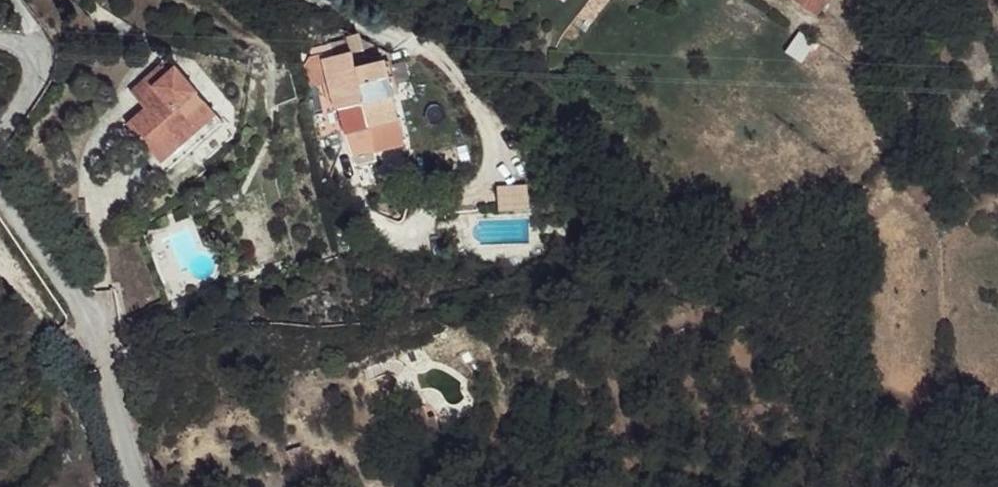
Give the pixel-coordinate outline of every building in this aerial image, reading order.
[(822,16),(829,0),(785,0),(822,16)] [(364,58),(358,40),(329,48),(342,99),(371,90),(377,103),(403,95),(392,51),(364,58)] [(188,65),(178,54),(171,63),(179,72),(188,65)] [(179,72),(171,63),(142,88),(155,106),(139,121),(181,167),(236,118),(188,65),(179,72)] [(407,106),(403,95),(377,103),(379,116),(407,106)]
